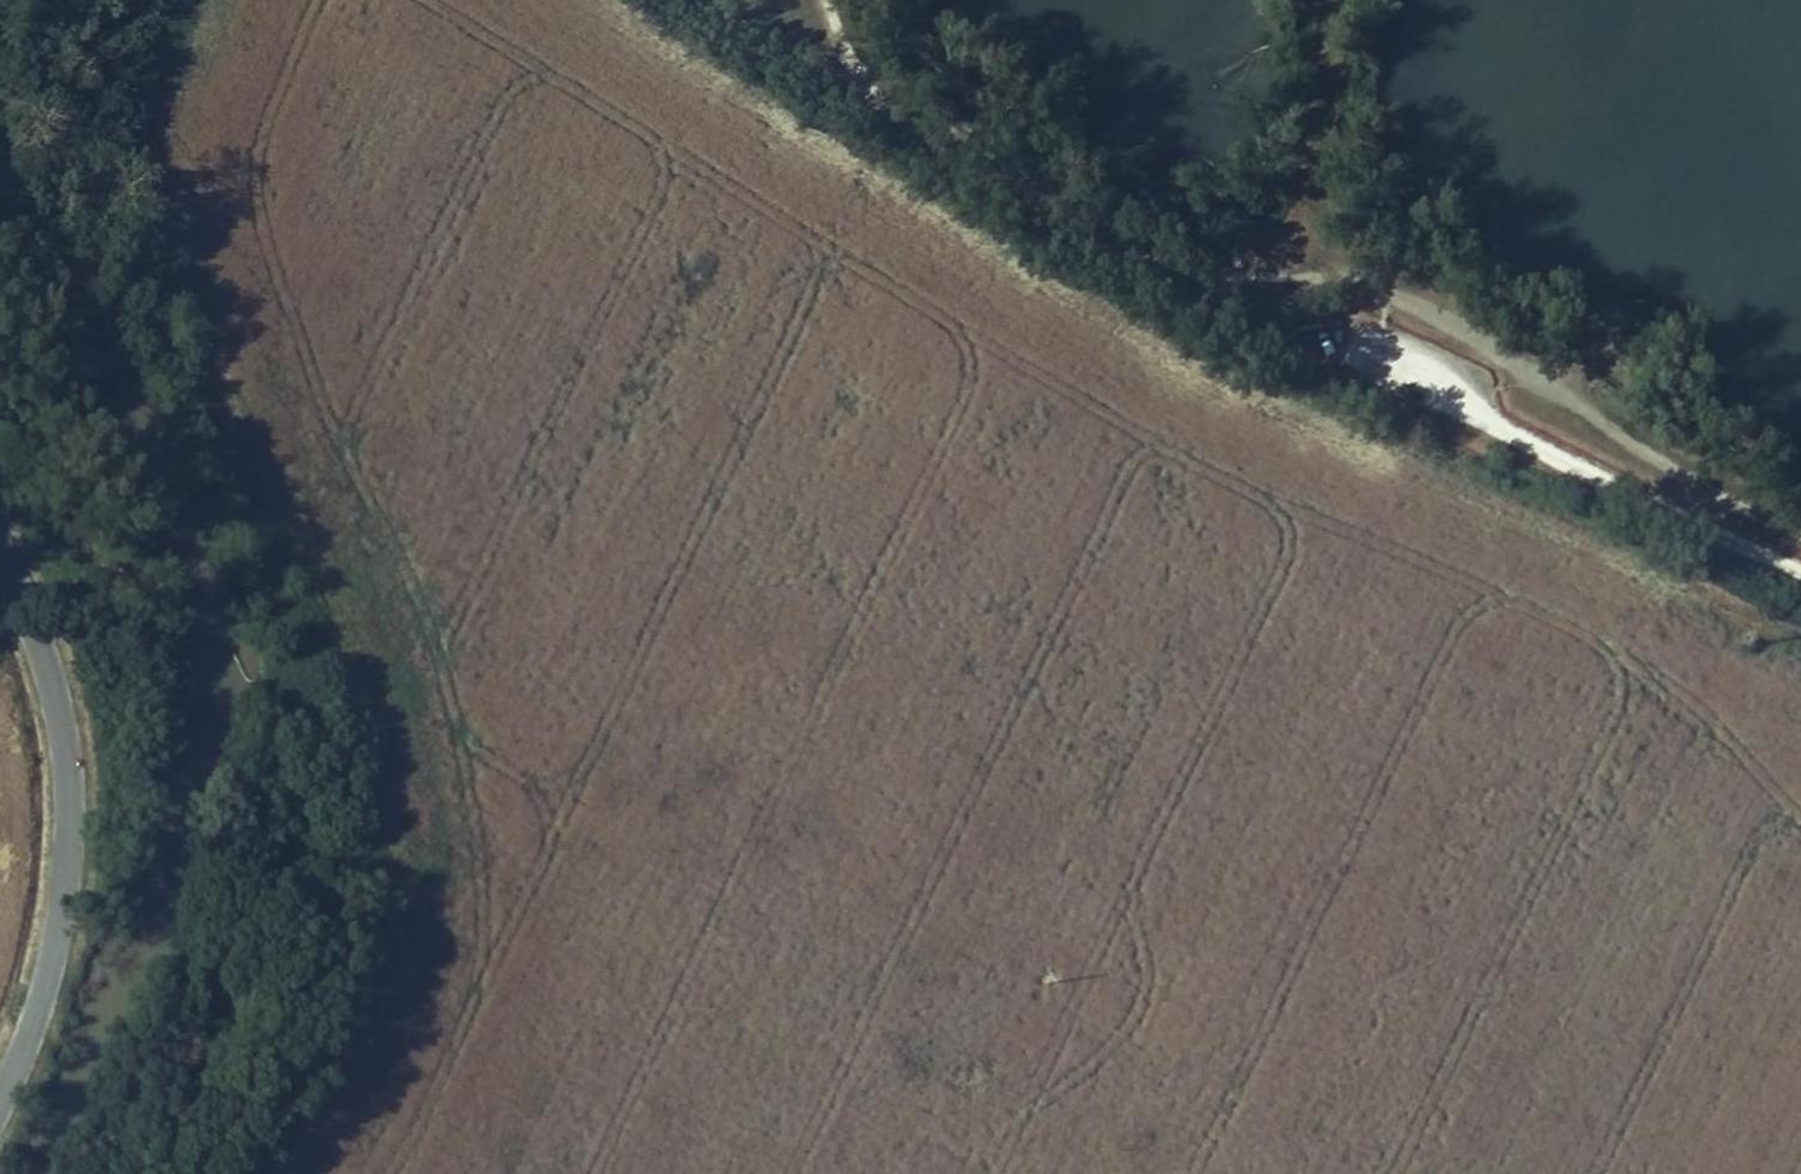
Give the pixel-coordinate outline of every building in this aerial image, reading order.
[(1365,374),(1371,358),(1322,340),(1315,356),(1365,374)]
